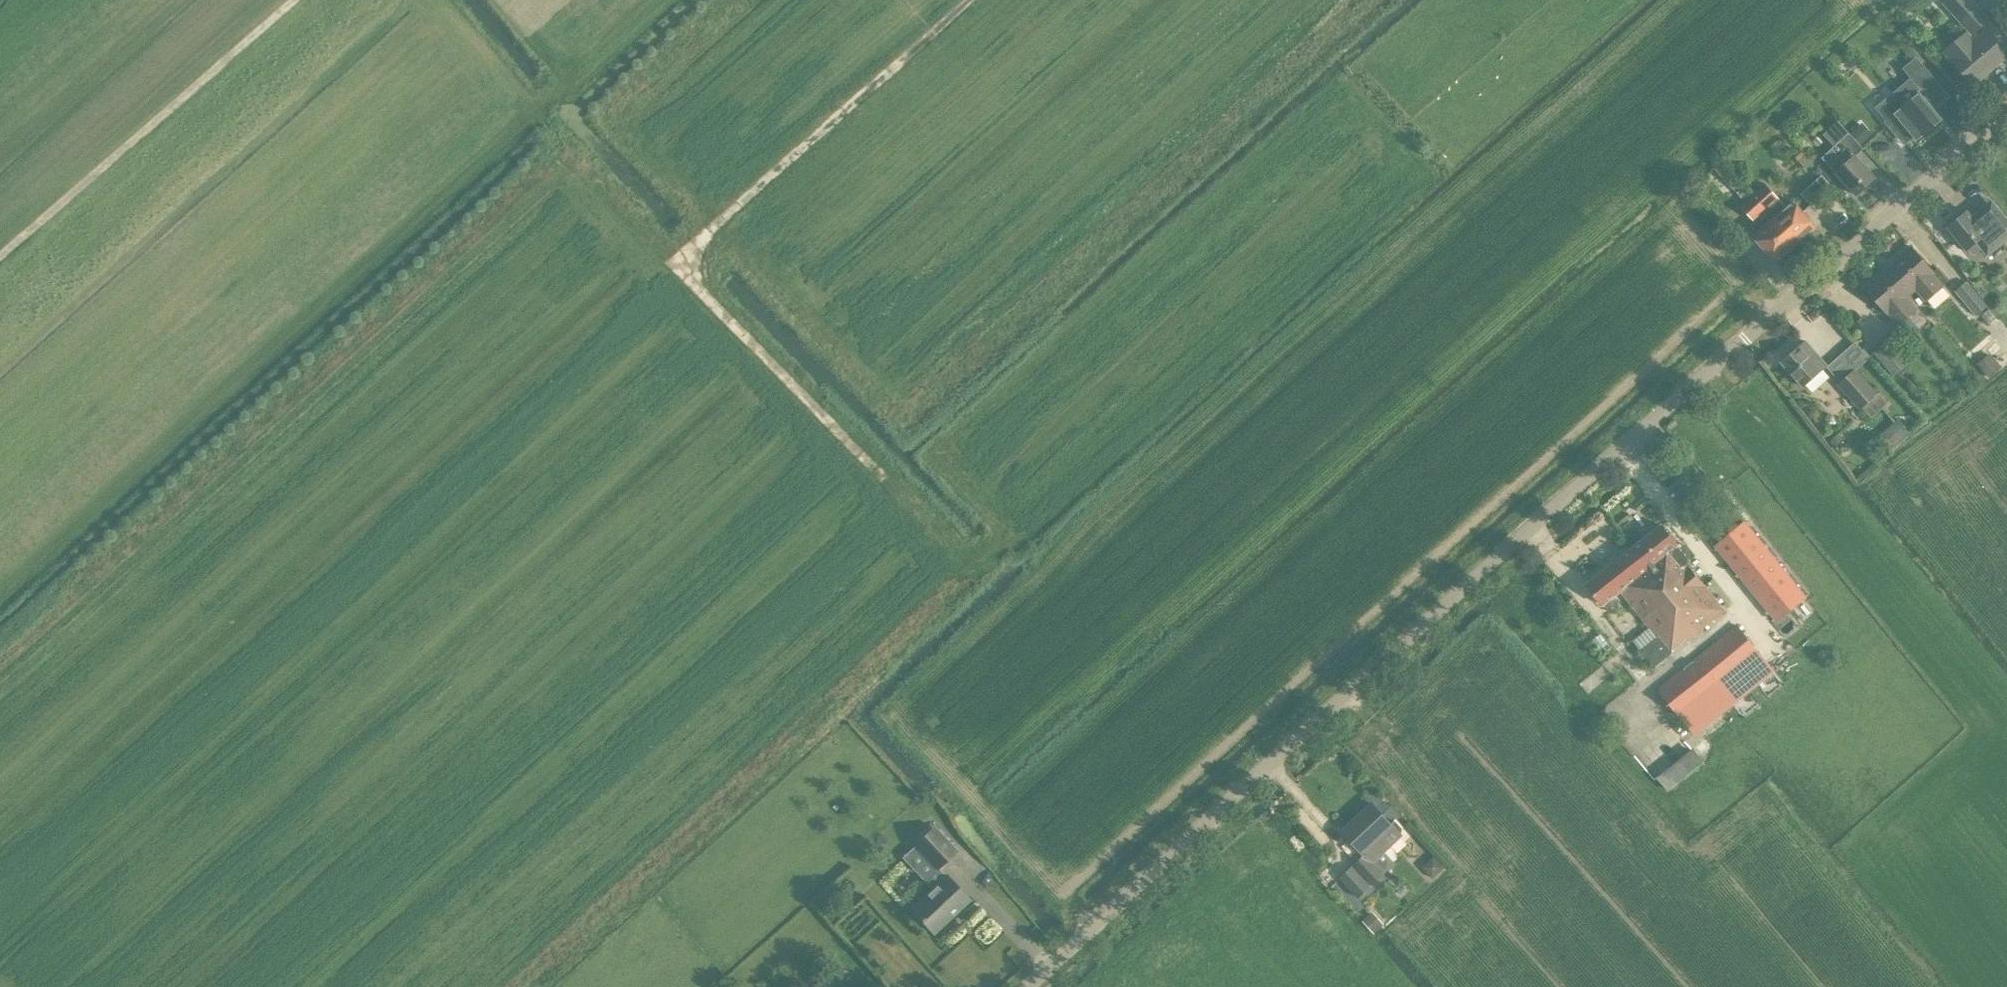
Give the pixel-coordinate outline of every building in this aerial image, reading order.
[(1989,18),(1973,0),(1947,0),(1945,2),(1973,33),(1989,18)] [(1988,32),(1973,45),(1964,35),(1947,50),(1965,72),(1974,82),(2006,54),(1988,32)] [(1940,85),(1922,64),(1909,74),(1912,78),(1876,107),(1887,120),(1886,122),(1901,140),(1910,132),(1914,137),(1917,141),(1942,120),(1933,110),(1931,107),(1944,96),(1939,90),(1942,87),(1940,85)] [(1859,124),(1850,132),(1861,144),(1870,136),(1859,124)] [(1850,132),(1849,133),(1835,146),(1832,148),(1822,158),(1836,173),(1837,171),(1857,193),(1875,177),(1857,155),(1865,148),(1850,132)] [(1753,195),(1752,195),(1720,160),(1713,167),(1745,202),(1741,206),(1762,230),(1755,237),(1777,261),(1796,244),(1753,195)] [(1786,208),(1765,184),(1770,179),(1757,165),(1741,180),(1754,194),(1753,195),(1796,244),(1815,227),(1793,202),(1786,208)] [(1822,172),(1816,177),(1827,190),(1833,184),(1822,172)] [(1972,215),(1968,211),(1949,227),(1968,249),(1969,248),(1973,252),(1976,253),(1983,247),(1989,254),(2006,238),(2006,217),(1992,199),(1972,215)] [(1911,247),(1889,266),(1911,293),(1916,289),(1926,301),(1949,281),(1938,268),(1934,272),(1911,247)] [(1911,293),(1889,266),(1865,287),(1888,313),(1889,312),(1899,324),(1916,309),(1906,298),(1911,293)] [(1967,282),(1956,291),(1977,315),(1988,306),(1967,282)] [(1799,345),(1781,361),(1804,386),(1828,365),(1814,350),(1813,351),(1808,345),(1809,344),(1805,340),(1799,345)] [(1907,365),(1886,341),(1874,351),(1895,375),(1907,365)] [(2002,366),(1990,352),(1977,363),(1989,378),(2002,366)] [(1880,392),(1877,395),(1855,369),(1839,383),(1861,409),(1863,407),(1871,417),(1889,403),(1880,392)] [(1899,418),(1881,432),(1893,446),(1909,433),(1912,436),(1915,433),(1912,429),(1910,431),(1899,418)] [(1805,596),(1744,522),(1715,545),(1776,620),(1805,596)] [(1671,602),(1694,632),(1723,609),(1686,563),(1690,560),(1662,524),(1633,546),(1650,567),(1648,568),(1673,600),(1671,602)] [(1650,567),(1633,546),(1587,583),(1603,603),(1621,590),(1656,635),(1639,649),(1652,665),(1694,632),(1671,602),(1673,600),(1648,568),(1650,567)] [(1694,734),(1772,670),(1736,626),(1658,689),(1694,734)] [(1668,791),(1704,761),(1693,748),(1657,777),(1668,791)] [(1395,821),(1391,825),(1371,804),(1342,831),(1364,855),(1340,878),(1358,897),(1389,868),(1378,856),(1390,846),(1390,845),(1401,836),(1402,829),(1395,821)] [(935,868),(938,865),(953,851),(931,827),(913,845),(935,868)] [(1429,861),(1427,872),(1433,879),(1445,868),(1435,856),(1429,861)] [(945,876),(932,888),(910,909),(932,932),(967,899),(945,876)] [(1385,924),(1373,911),(1363,920),(1375,934),(1385,924)]
